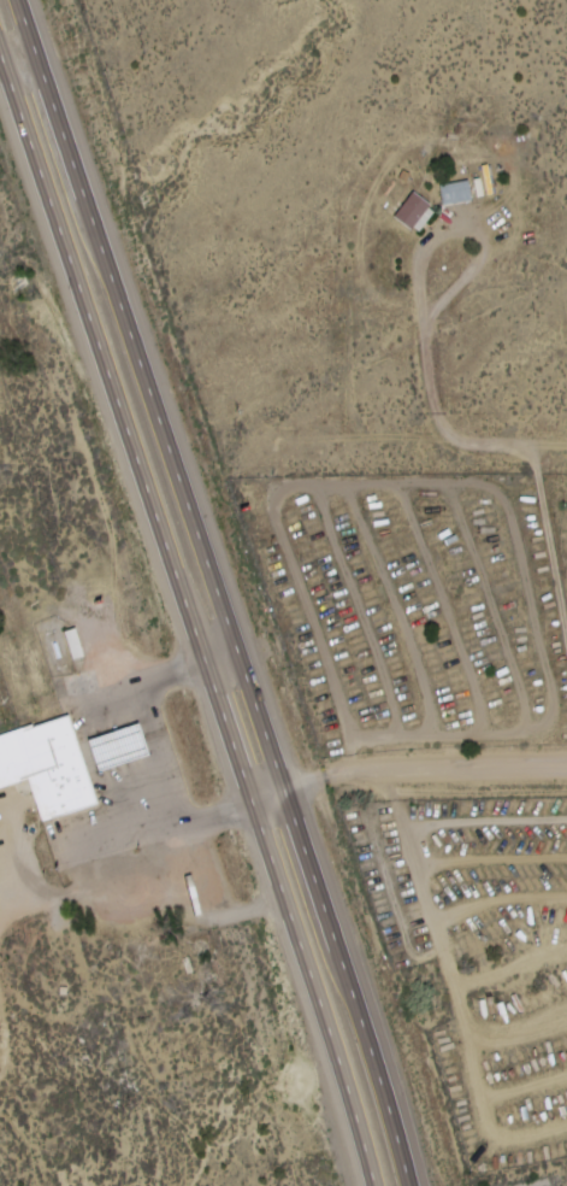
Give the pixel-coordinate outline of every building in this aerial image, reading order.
[(472,179),(442,185),(446,207),(476,200),(472,179)] [(435,205),(413,192),(397,218),(419,231),(435,205)] [(85,658),(80,628),(67,630),(72,660),(85,658)] [(100,802),(71,712),(37,724),(36,721),(0,733),(0,787),(29,777),(43,820),(100,802)] [(101,771),(154,755),(143,721),(90,738),(101,771)]
